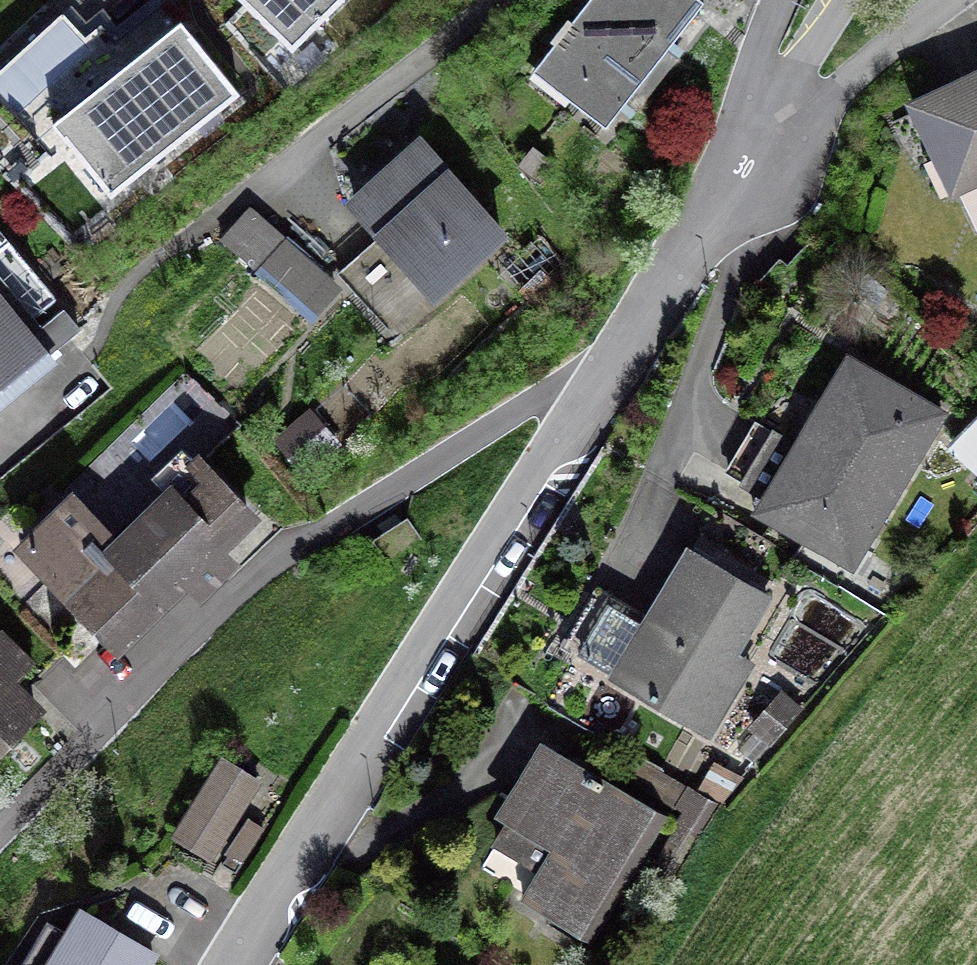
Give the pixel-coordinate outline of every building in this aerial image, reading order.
[(293,49),(340,0),(244,0),(293,49)] [(556,47),(624,101),(699,6),(691,0),(593,0),(556,47)] [(53,118),(110,193),(239,93),(181,19),(53,118)] [(915,111),(938,160),(934,171),(941,186),(953,191),(976,179),(976,81),(915,111)] [(450,255),(484,225),(415,148),(350,205),(410,273),(441,245),(450,255)] [(45,358),(20,327),(51,302),(4,244),(0,247),(0,397),(46,359),(45,358)] [(326,288),(281,249),(262,271),(307,310),(326,288)] [(937,417),(858,370),(776,507),(855,554),(937,417)] [(951,447),(976,471),(976,421),(951,447)] [(203,560),(244,520),(185,459),(156,487),(166,497),(113,549),(67,502),(19,548),(114,646),(181,581),(196,597),(218,575),(203,560)] [(762,598),(687,553),(641,629),(607,608),(578,657),(621,682),(618,687),(701,736),(733,681),(718,672),(762,598)] [(31,713),(6,687),(27,666),(0,639),(0,743),(31,713)] [(749,732),(767,747),(797,713),(779,698),(749,732)] [(660,819),(536,745),(502,802),(514,809),(492,846),(535,872),(518,900),(587,941),(631,867),(622,862),(631,847),(640,852),(660,819)] [(697,835),(694,833),(710,807),(636,761),(625,778),(684,814),(655,861),(674,872),(697,835)] [(167,837),(202,858),(233,807),(198,785),(167,837)] [(151,958),(76,913),(46,964),(146,964),(151,958)]
